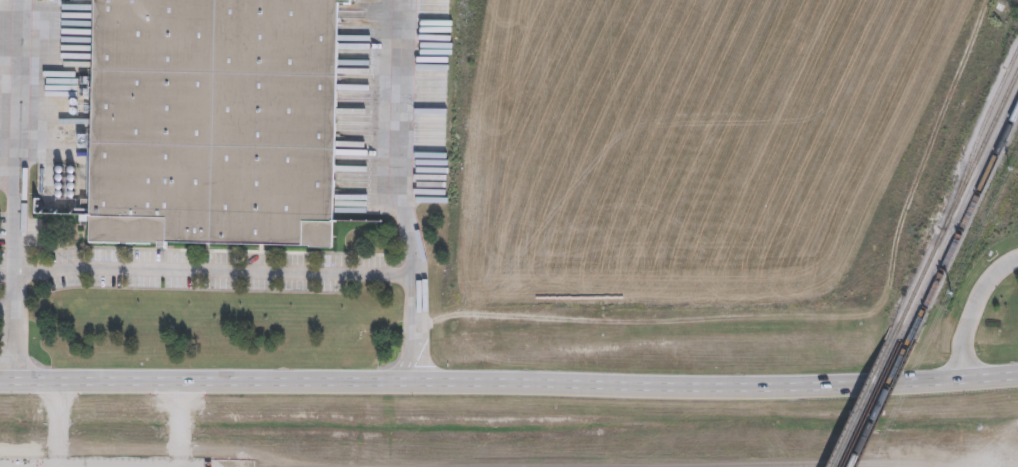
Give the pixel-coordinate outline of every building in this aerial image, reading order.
[(86,241),(91,0),(336,0),(330,246),(308,246),(308,244),(162,241),(162,240),(155,240),(154,243),(86,241)]
